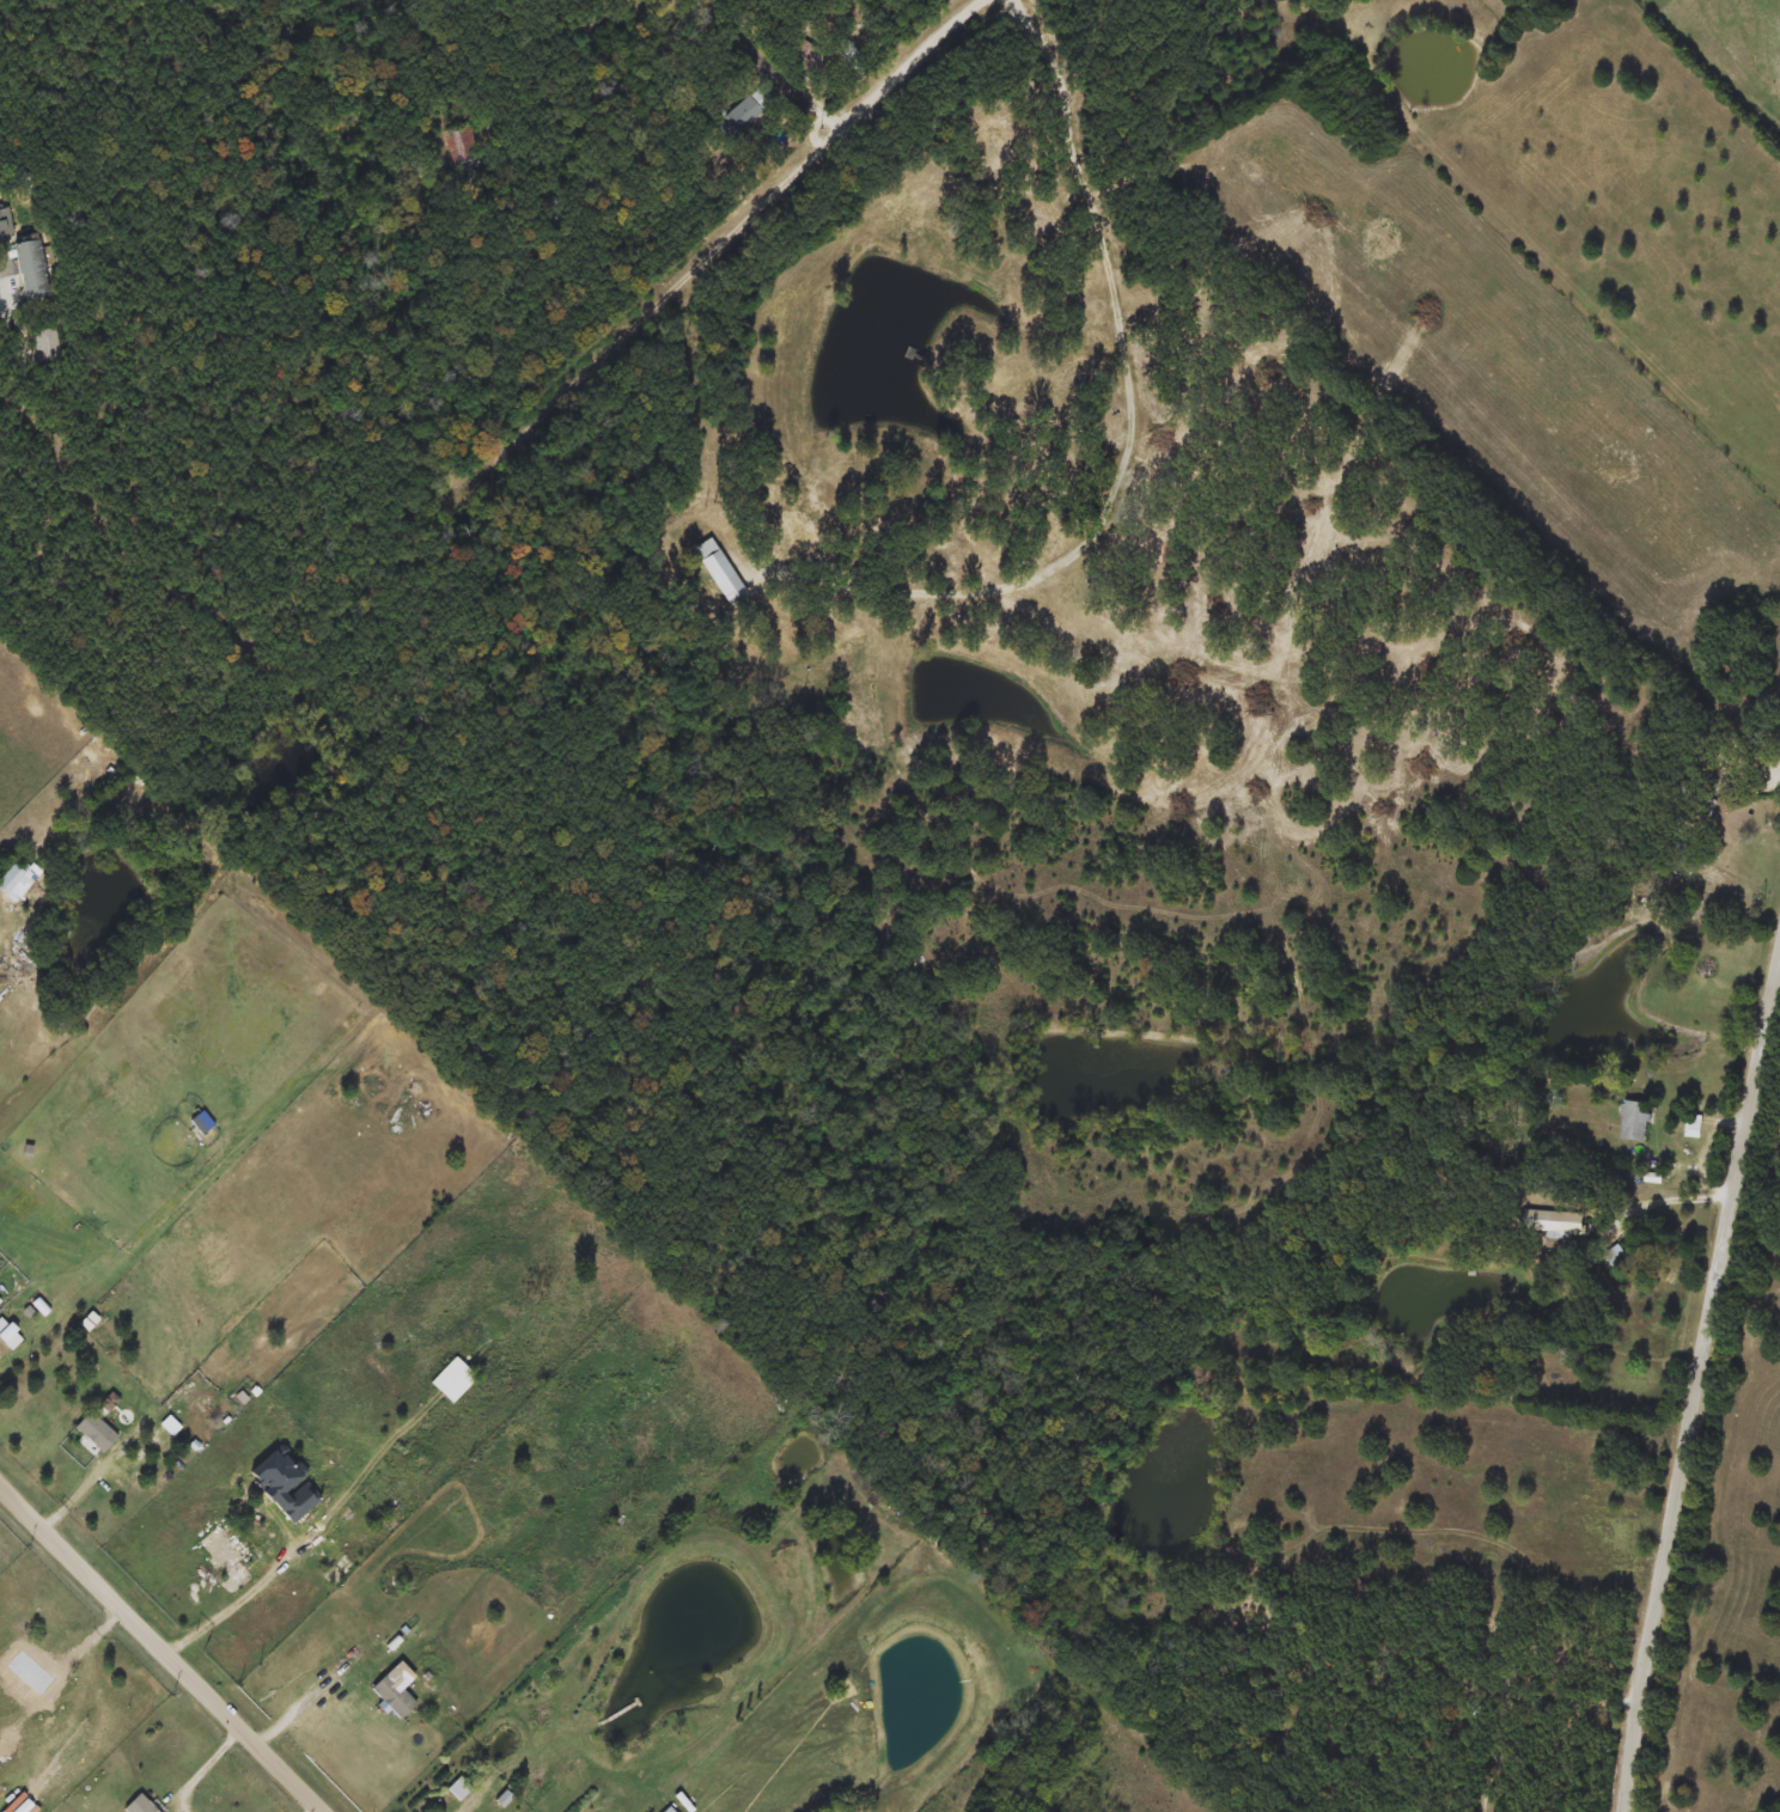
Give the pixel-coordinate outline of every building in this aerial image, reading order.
[(806,84),(776,59),(794,36),(825,60),(806,84)] [(830,48),(839,39),(853,54),(846,62),(830,48)] [(772,99),(727,138),(713,121),(757,83),(772,99)] [(478,159),(452,165),(444,130),(471,124),(478,159)] [(7,240),(0,242),(0,206),(4,206),(8,242),(32,238),(42,297),(16,300),(7,240)] [(742,597),(724,608),(691,547),(709,537),(742,597)] [(1754,805),(1741,848),(1706,837),(1720,794),(1754,805)] [(11,904),(0,895),(0,876),(10,865),(30,881),(11,904)] [(1619,1139),(1623,1102),(1651,1105),(1646,1143),(1619,1139)] [(213,1127),(200,1137),(187,1121),(200,1110),(213,1127)] [(1700,1136),(1687,1136),(1687,1117),(1700,1117),(1700,1136)] [(1523,1231),(1523,1210),(1583,1214),(1581,1234),(1523,1231)] [(11,1350),(0,1340),(0,1320),(22,1341),(11,1350)] [(452,1405),(429,1384),(455,1358),(477,1380),(452,1405)] [(73,1428),(89,1411),(118,1439),(103,1456),(73,1428)] [(201,1537),(222,1529),(237,1568),(215,1575),(201,1537)] [(141,1793),(160,1811),(127,1811),(124,1810),(141,1793)]
